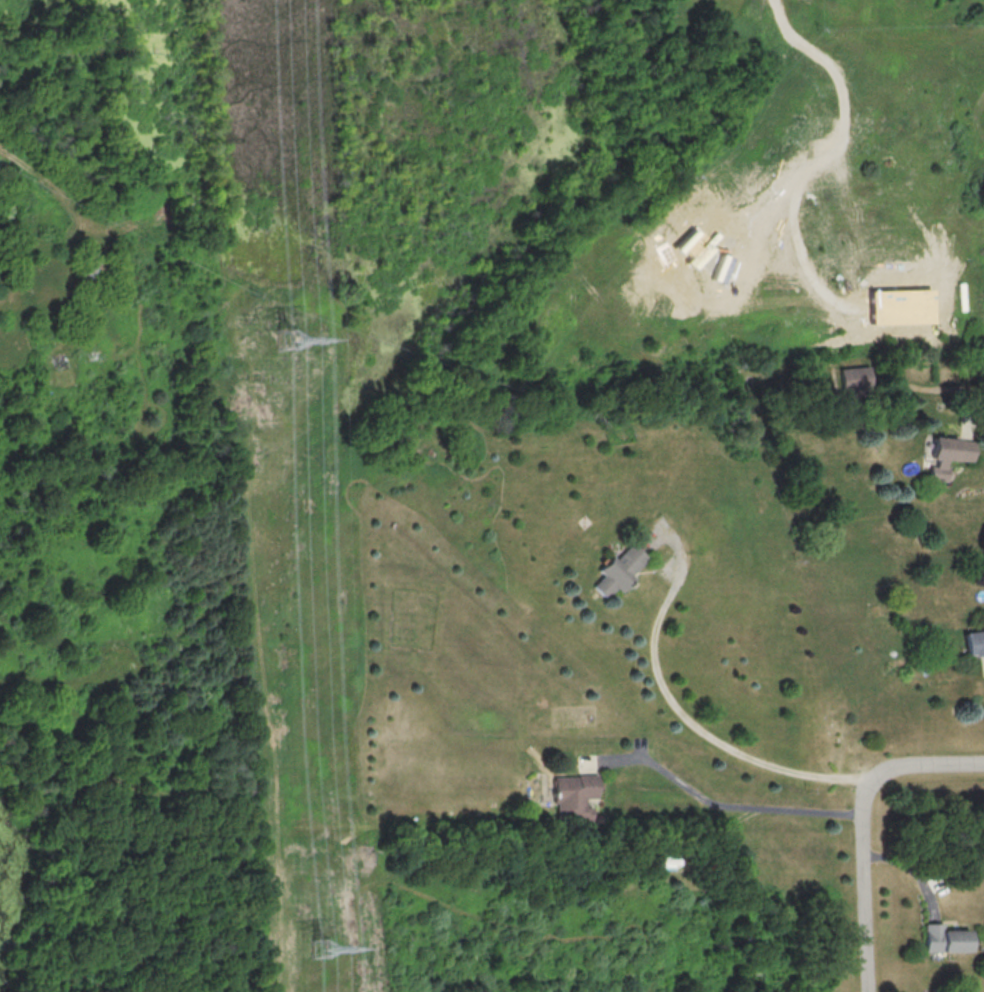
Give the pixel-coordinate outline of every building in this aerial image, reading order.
[(867,291),(868,325),(931,322),(929,288),(867,291)] [(868,371),(860,372),(860,366),(838,367),(839,393),(869,393),(868,371)] [(972,461),(973,440),(930,437),(929,462),(928,462),(926,479),(944,480),(945,459),(972,461)] [(646,558),(630,543),(614,559),(611,556),(597,570),(602,575),(591,585),(604,598),(615,587),(620,592),(633,578),(630,574),(646,558)] [(961,631),(963,656),(983,654),(983,629),(961,631)] [(552,775),(553,821),(590,820),(590,805),(584,805),(584,798),(596,797),(595,775),(552,775)] [(967,929),(941,930),(941,923),(922,923),(923,951),(968,951),(967,929)]
